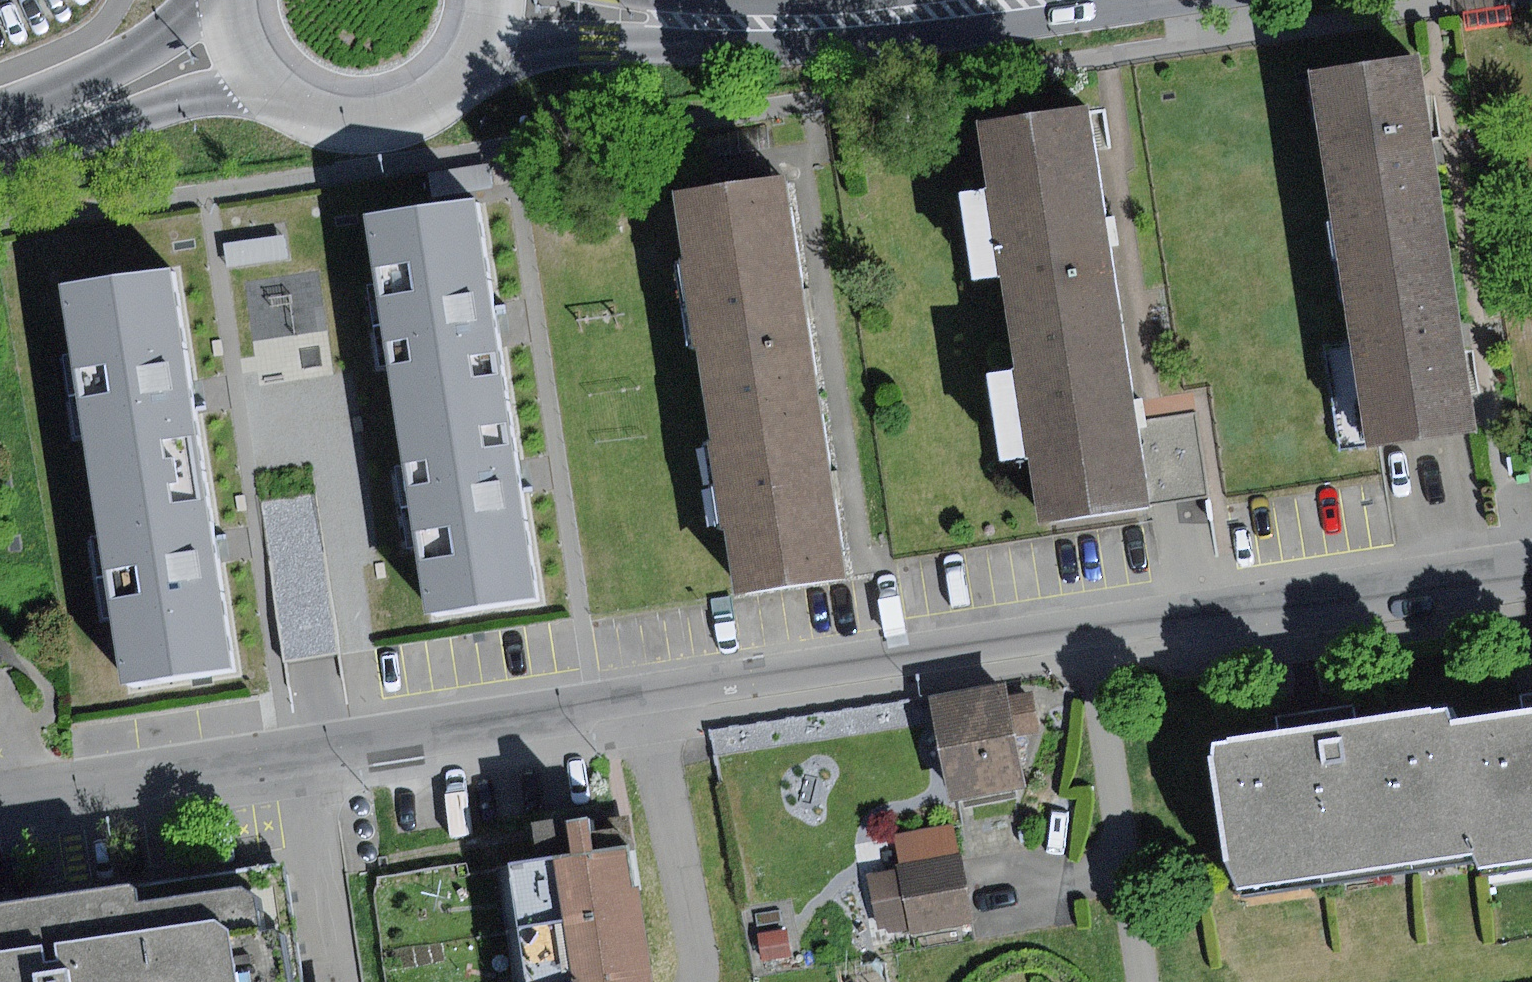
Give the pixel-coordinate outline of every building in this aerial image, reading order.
[(1509,2),(1464,9),(1467,30),(1512,23),(1509,2)] [(1313,72),(1341,263),(1451,246),(1442,186),(1423,55),(1313,72)] [(980,124),(1010,328),(1120,312),(1108,230),(1090,108),(980,124)] [(490,163),(429,172),(433,196),(494,187),(490,163)] [(677,193),(707,394),(818,377),(806,298),(787,177),(677,193)] [(398,419),(509,401),(497,323),(478,202),(366,219),(398,419)] [(286,235),(226,244),(229,268),(290,260),(286,235)] [(1462,319),(1451,246),(1341,263),(1369,447),(1479,431),(1462,319)] [(63,290),(95,490),(205,472),(194,397),(174,273),(63,290)] [(1135,413),(1120,312),(1010,328),(1040,528),(1150,512),(1135,413)] [(833,480),(818,377),(707,394),(737,593),(847,576),(833,480)] [(509,401),(398,419),(429,617),(541,599),(522,483),(509,401)] [(218,552),(205,472),(95,490),(126,690),(237,673),(218,552)] [(314,496),(261,505),(287,661),(311,657),(340,652),(314,496)] [(1009,696),(1006,682),(933,697),(953,801),(1027,787),(1018,738),(1042,733),(1034,691),(1009,696)] [(1244,896),(1474,860),(1453,727),(1450,707),(1332,726),(1219,743),(1244,896)] [(1531,868),(1531,715),(1453,727),(1474,860),(1477,876),(1531,868)] [(898,834),(903,866),(962,856),(957,824),(898,834)] [(631,847),(513,865),(531,981),(651,981),(631,847)] [(962,856),(903,866),(913,925),(914,933),(974,923),(962,856)] [(913,925),(903,866),(870,871),(879,930),(913,925)] [(293,927),(265,931),(259,897),(243,888),(141,904),(139,890),(128,885),(0,904),(0,981),(301,981),(293,927)] [(785,930),(760,934),(764,959),(790,955),(785,930)]
